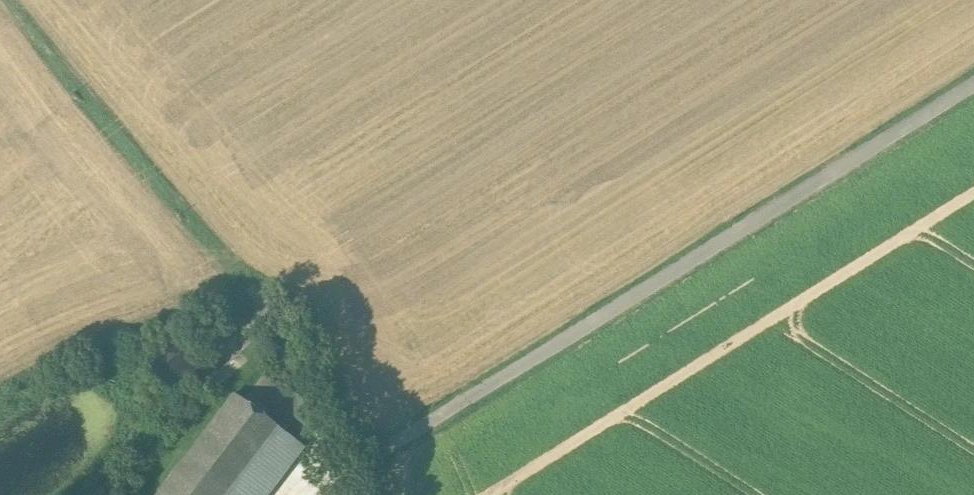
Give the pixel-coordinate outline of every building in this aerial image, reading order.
[(157,494),(231,494),(280,432),(234,396),(157,494)] [(231,494),(265,494),(301,449),(280,432),(231,494)]
